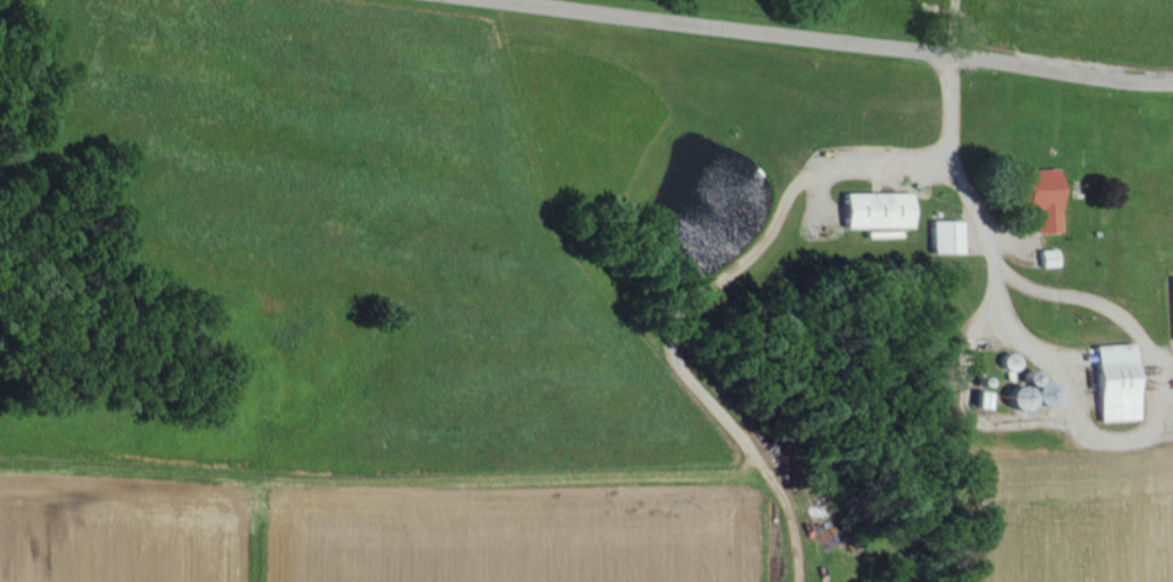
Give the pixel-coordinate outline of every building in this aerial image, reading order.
[(1039,233),(1063,233),(1061,168),(1024,170),(1025,210),(1038,209),(1039,233)] [(912,192),(847,193),(847,228),(913,227),(912,192)] [(963,221),(933,221),(933,253),(963,253),(963,221)] [(1058,266),(1058,249),(1042,250),(1042,267),(1058,266)] [(1140,420),(1138,344),(1099,345),(1101,421),(1140,420)]
